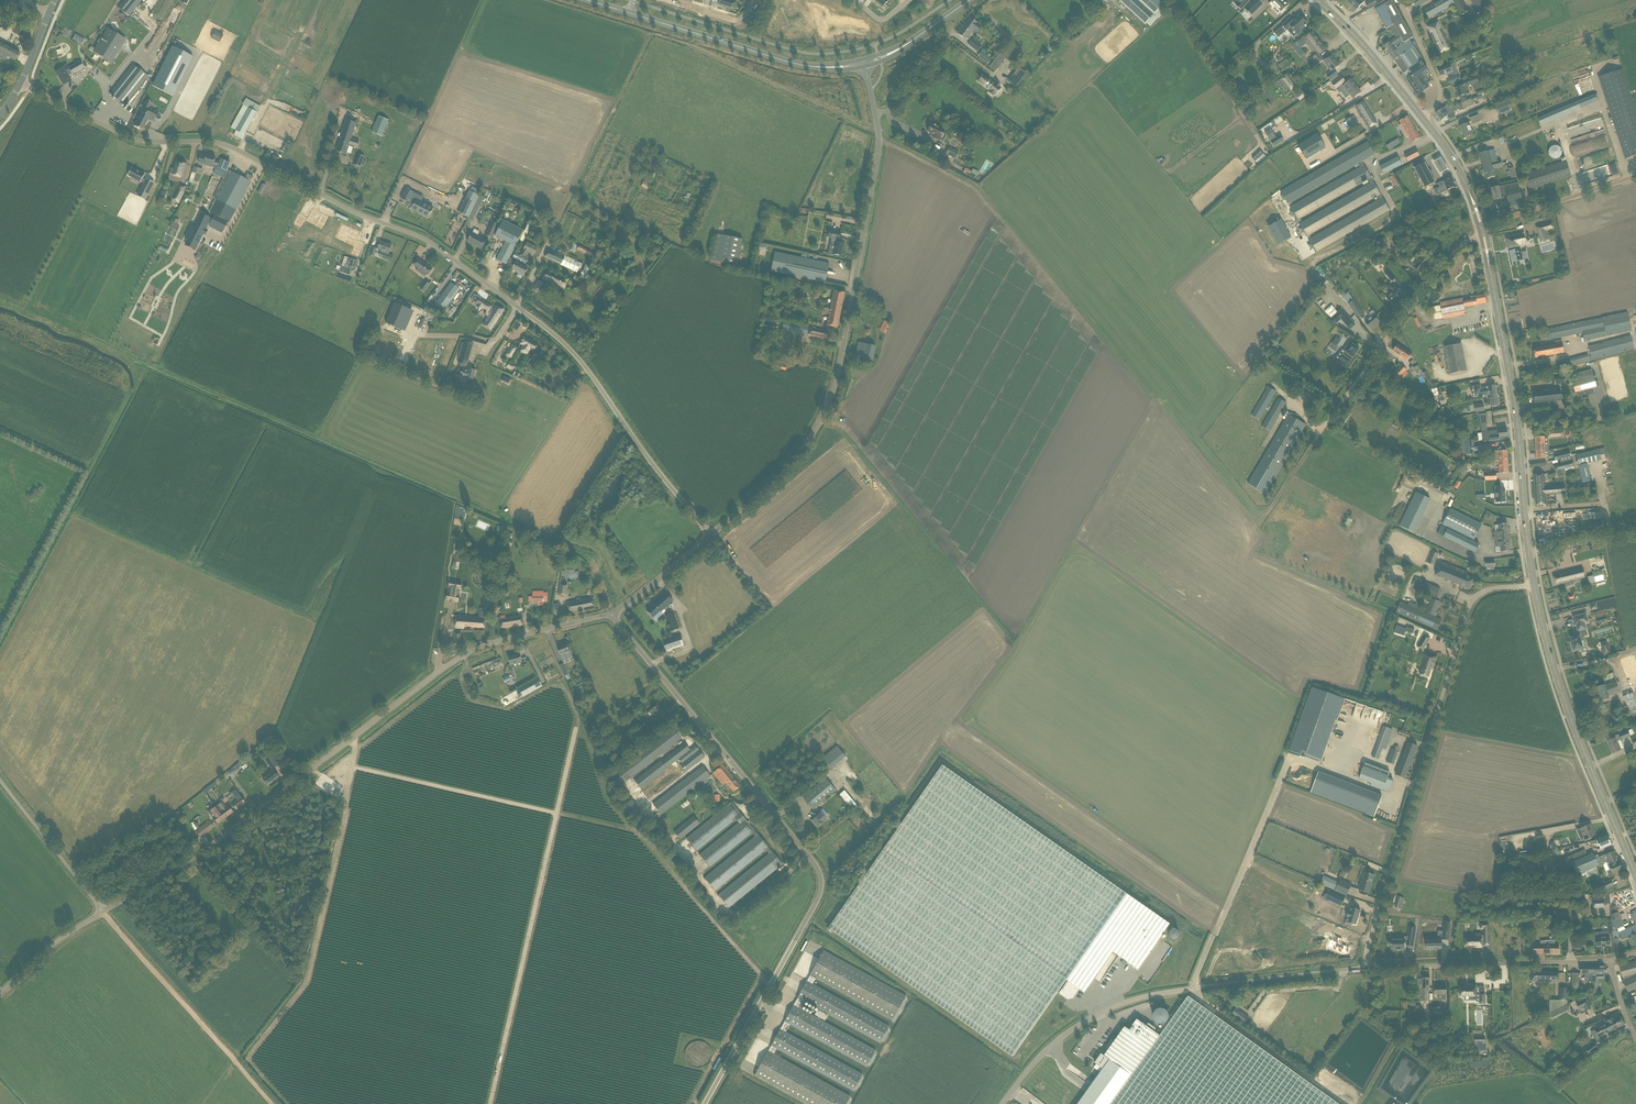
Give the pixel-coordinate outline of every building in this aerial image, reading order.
[(143,0),(125,0),(119,7),(131,16),(143,0)] [(718,5),(731,9),(731,7),(733,3),(733,1),(729,0),(713,0),(713,1),(719,3),(718,5)] [(873,0),(882,8),(883,7),(884,8),(886,5),(885,5),(889,1),(888,0),(873,0)] [(1146,24),(1155,15),(1159,18),(1166,10),(1162,7),(1164,5),(1158,0),(1120,0),(1146,24)] [(1236,5),(1241,10),(1250,1),(1249,0),(1241,0),(1239,2),(1236,5)] [(1245,9),(1252,15),(1264,3),(1261,0),(1255,0),(1245,9)] [(1269,4),(1272,7),(1273,8),(1274,6),(1281,13),(1282,14),(1286,10),(1285,9),(1288,6),(1288,5),(1284,2),(1283,0),(1273,0),(1269,4)] [(1348,2),(1357,9),(1363,3),(1360,0),(1350,0),(1348,2)] [(1374,10),(1385,29),(1390,26),(1396,38),(1400,35),(1403,39),(1398,42),(1400,46),(1389,53),(1394,61),(1394,60),(1402,71),(1403,73),(1422,59),(1419,54),(1410,40),(1411,39),(1413,38),(1405,24),(1406,23),(1393,0),(1391,0),(1374,10)] [(1423,9),(1428,18),(1437,14),(1439,18),(1446,15),(1446,13),(1444,10),(1454,5),(1460,15),(1469,10),(1463,0),(1441,0),(1437,2),(1423,9)] [(1477,14),(1490,9),(1487,0),(1471,0),(1477,14)] [(1290,18),(1283,25),(1287,30),(1291,34),(1294,30),(1298,34),(1302,31),(1301,30),(1307,24),(1300,15),(1292,21),(1290,18)] [(977,23),(975,22),(970,18),(958,34),(964,39),(972,29),(977,32),(981,27),(977,23)] [(1440,53),(1450,48),(1438,22),(1428,27),(1440,53)] [(97,46),(93,51),(112,63),(115,57),(120,50),(115,47),(122,37),(108,28),(97,46)] [(1274,33),(1278,38),(1284,33),(1280,28),(1274,33)] [(215,31),(211,38),(220,42),(223,36),(215,31)] [(1306,44),(1315,56),(1326,48),(1313,32),(1310,34),(1309,33),(1292,47),(1301,58),(1305,54),(1301,49),(1306,44)] [(73,39),(82,44),(85,39),(76,34),(73,39)] [(1390,41),(1384,46),(1389,53),(1400,46),(1398,42),(1403,39),(1400,35),(1396,38),(1390,42),(1390,41)] [(978,42),(973,38),(968,44),(973,49),(973,48),(976,51),(980,46),(977,44),(978,43),(978,42)] [(10,58),(15,61),(20,52),(0,42),(0,58),(5,61),(7,57),(10,58)] [(172,47),(152,86),(173,96),(193,57),(172,47)] [(994,71),(1005,57),(999,53),(989,67),(994,71)] [(983,60),(988,64),(992,59),(986,55),(983,60)] [(1328,68),(1329,67),(1332,70),(1339,65),(1332,56),(1329,59),(1328,57),(1323,61),(1328,68)] [(1286,59),(1278,65),(1281,69),(1289,63),(1286,59)] [(62,67),(63,68),(56,72),(63,85),(71,80),(68,76),(71,74),(72,75),(84,68),(79,61),(68,67),(67,64),(62,67)] [(1422,61),(1403,73),(1409,82),(1421,74),(1428,69),(1422,61)] [(1443,67),(1437,69),(1440,76),(1445,74),(1447,73),(1448,75),(1452,75),(1458,72),(1454,63),(1450,64),(1443,67)] [(1511,63),(1501,66),(1495,69),(1496,72),(1507,68),(1512,66),(1511,63)] [(124,106),(128,101),(148,76),(133,64),(109,94),(124,106)] [(1027,73),(1024,71),(1023,72),(1018,68),(1008,81),(1015,87),(1020,80),(1021,80),(1027,73)] [(1631,95),(1622,69),(1598,77),(1603,91),(1607,103),(1623,154),(1625,159),(1635,155),(1635,112),(1631,95)] [(1332,71),(1326,75),(1330,81),(1338,76),(1338,75),(1334,70),(1332,71)] [(1290,91),(1296,87),(1286,74),(1280,78),(1281,79),(1277,82),(1286,93),(1290,90),(1290,91)] [(1421,74),(1409,82),(1413,88),(1417,95),(1429,87),(1427,83),(1429,81),(1424,74),(1422,75),(1421,74)] [(1451,84),(1461,81),(1459,75),(1449,78),(1451,84)] [(1001,88),(1000,87),(1000,86),(996,83),(994,84),(983,76),(979,81),(990,90),(989,92),(993,95),(994,94),(995,96),(1001,88)] [(1338,76),(1330,81),(1332,83),(1332,84),(1336,89),(1342,84),(1345,88),(1340,92),(1346,99),(1351,95),(1353,98),(1361,92),(1358,88),(1357,89),(1352,83),(1353,82),(1351,80),(1346,83),(1345,81),(1341,76),(1339,78),(1338,76)] [(1479,82),(1481,81),(1479,76),(1477,76),(1467,80),(1468,82),(1466,83),(1463,84),(1463,86),(1461,86),(1456,88),(1459,97),(1464,95),(1470,93),(1467,86),(1479,82)] [(1300,101),(1306,96),(1303,91),(1296,95),(1300,101)] [(1483,97),(1482,94),(1478,96),(1470,99),(1450,108),(1447,105),(1436,114),(1441,121),(1452,112),(1451,111),(1453,110),(1454,111),(1458,110),(1459,112),(1474,106),(1472,102),(1483,97)] [(1573,103),(1537,118),(1541,126),(1576,111),(1598,102),(1595,94),(1573,103)] [(141,113),(134,126),(142,130),(148,119),(153,121),(155,117),(158,112),(153,109),(149,107),(151,103),(146,100),(144,105),(140,113),(141,113)] [(1508,100),(1495,106),(1499,115),(1504,113),(1505,116),(1511,113),(1509,110),(1512,109),(1508,100)] [(1369,128),(1377,123),(1364,101),(1356,106),(1361,115),(1360,116),(1361,118),(1362,117),(1369,128)] [(244,105),(231,128),(236,131),(244,135),(257,112),(244,105)] [(1472,125),(1481,122),(1478,115),(1470,118),(1472,125)] [(1402,124),(1399,126),(1406,138),(1409,137),(1412,143),(1421,138),(1408,116),(1400,121),(1402,124)] [(376,122),(372,132),(382,136),(388,121),(378,117),(376,122)] [(1351,117),(1346,120),(1346,121),(1350,127),(1355,124),(1351,117)] [(338,146),(336,151),(346,154),(348,149),(349,146),(349,145),(354,146),(356,140),(352,138),(353,135),(357,123),(355,123),(355,122),(346,119),(338,146)] [(1465,138),(1470,136),(1473,135),(1468,123),(1465,124),(1460,126),(1465,138)] [(931,124),(927,132),(934,135),(933,137),(938,139),(939,140),(942,132),(943,132),(947,134),(949,135),(950,133),(943,130),(936,127),(931,124)] [(1271,129),(1265,132),(1271,142),(1276,139),(1272,133),(1273,133),(1271,129)] [(235,133),(234,135),(242,139),(244,135),(236,131),(235,133)] [(1317,134),(1298,145),(1307,159),(1326,148),(1317,134)] [(1276,139),(1271,142),(1274,147),(1280,143),(1283,141),(1284,142),(1281,136),(1276,139)] [(1388,150),(1400,143),(1397,138),(1385,145),(1388,150)] [(1316,253),(1389,211),(1362,162),(1375,154),(1367,141),(1281,191),(1288,204),(1358,164),(1360,167),(1290,207),(1297,220),(1295,221),(1297,223),(1302,221),(1301,218),(1368,180),(1370,183),(1299,224),(1306,237),(1377,197),(1379,200),(1308,240),(1316,253)] [(1553,146),(1551,147),(1550,148),(1550,149),(1549,150),(1549,152),(1549,153),(1549,155),(1550,156),(1551,158),(1552,158),(1553,159),(1554,159),(1555,159),(1556,159),(1558,159),(1559,158),(1560,157),(1561,156),(1562,154),(1562,153),(1562,151),(1562,150),(1561,149),(1560,148),(1559,147),(1558,146),(1556,146),(1554,146),(1553,146)] [(959,152),(949,147),(945,153),(955,159),(959,152)] [(1416,149),(1404,155),(1408,162),(1419,156),(1416,149)] [(1503,166),(1501,159),(1497,160),(1494,149),(1478,154),(1486,179),(1496,176),(1493,169),(1503,166)] [(1255,161),(1263,154),(1260,150),(1252,158),(1255,161)] [(358,154),(354,164),(360,167),(364,156),(358,154)] [(201,155),(198,163),(204,165),(213,167),(216,168),(213,174),(223,178),(211,206),(208,212),(215,215),(228,221),(230,222),(236,210),(248,187),(251,182),(231,171),(227,169),(230,163),(220,159),(219,162),(215,161),(215,158),(207,155),(206,156),(201,155)] [(1399,158),(1381,167),(1384,174),(1402,165),(1399,158)] [(176,160),(173,169),(175,169),(174,175),(181,177),(183,178),(183,177),(187,164),(176,160)] [(1444,166),(1441,160),(1433,164),(1440,176),(1448,171),(1444,166)] [(1571,176),(1569,171),(1566,161),(1524,174),(1527,185),(1529,190),(1536,188),(1536,187),(1571,176)] [(1435,182),(1425,162),(1414,168),(1425,188),(1435,182)] [(154,182),(147,178),(146,180),(143,178),(145,174),(132,168),(128,175),(144,184),(137,196),(145,200),(154,182)] [(973,169),(972,172),(965,168),(963,172),(974,179),(978,172),(973,169)] [(1393,175),(1389,177),(1393,186),(1398,184),(1393,175)] [(642,187),(647,190),(648,188),(649,185),(652,181),(647,178),(645,181),(645,180),(642,187)] [(1447,190),(1455,187),(1452,178),(1444,181),(1438,183),(1439,187),(1434,190),(1435,194),(1447,190)] [(1494,200),(1501,198),(1500,195),(1506,194),(1509,208),(1523,205),(1522,200),(1518,183),(1496,187),(1491,188),(1494,200)] [(406,188),(401,198),(409,202),(407,204),(413,207),(412,209),(419,213),(428,217),(433,208),(416,199),(419,195),(414,193),(406,188)] [(164,199),(167,192),(162,190),(159,196),(164,199)] [(178,190),(173,200),(174,201),(175,200),(177,202),(178,203),(179,203),(184,192),(178,190)] [(480,195),(470,191),(459,213),(469,218),(480,195)] [(164,207),(158,219),(167,223),(173,211),(164,207)] [(313,210),(308,220),(317,225),(319,221),(323,224),(327,216),(323,214),(322,215),(313,210)] [(192,225),(185,239),(188,240),(198,245),(208,224),(210,225),(213,220),(211,219),(211,218),(201,213),(194,227),(192,225)] [(300,214),(295,223),(301,226),(305,217),(300,214)] [(210,225),(210,227),(218,231),(223,233),(228,221),(215,215),(213,220),(210,225)] [(495,236),(506,241),(496,259),(506,264),(508,262),(509,258),(515,246),(516,246),(524,230),(503,220),(495,236)] [(1292,238),(1282,220),(1268,227),(1278,245),(1292,238)] [(322,231),(329,234),(333,224),(325,221),(322,231)] [(499,224),(492,221),(486,235),(492,238),(499,224)] [(1543,224),(1536,227),(1540,239),(1547,236),(1545,230),(1553,227),(1552,222),(1543,225),(1543,224)] [(522,236),(520,240),(523,241),(528,232),(527,231),(530,225),(527,224),(522,236)] [(340,235),(338,237),(345,240),(346,237),(355,241),(359,233),(352,230),(353,229),(344,225),(344,226),(343,226),(339,234),(340,235)] [(828,237),(835,238),(835,242),(834,242),(834,247),(829,246),(828,254),(833,255),(833,254),(842,256),(844,244),(838,243),(839,239),(841,233),(829,231),(828,237)] [(472,233),(470,237),(467,242),(481,249),(486,240),(472,233)] [(735,265),(741,239),(716,233),(710,260),(735,265)] [(1525,243),(1523,234),(1516,235),(1516,236),(1505,239),(1508,249),(1509,248),(1510,251),(1509,251),(1511,262),(1523,260),(1520,249),(1519,249),(1518,245),(1525,243)] [(1386,237),(1374,243),(1378,251),(1380,249),(1382,253),(1389,249),(1386,244),(1388,243),(1386,237)] [(358,240),(354,249),(358,250),(356,254),(358,255),(364,243),(358,240)] [(391,245),(387,243),(387,244),(380,241),(378,247),(378,249),(385,251),(384,253),(382,259),(391,262),(393,255),(388,254),(390,250),(391,245)] [(537,247),(532,245),(527,242),(521,255),(525,256),(528,251),(531,253),(532,252),(534,253),(537,247)] [(596,254),(579,246),(577,250),(594,258),(596,254)] [(559,254),(553,251),(548,249),(545,257),(576,272),(580,263),(559,253),(559,254)] [(771,271),(820,281),(825,282),(829,263),(824,262),(775,252),(771,271)] [(528,260),(516,253),(513,257),(526,264),(528,260)] [(1415,268),(1415,269),(1420,272),(1427,261),(1417,253),(1415,256),(1421,261),(1415,268)] [(345,257),(340,272),(349,275),(351,270),(354,271),(357,261),(345,257)] [(509,258),(508,262),(514,265),(512,270),(524,276),(527,269),(519,265),(520,264),(509,258)] [(416,270),(425,277),(427,275),(428,275),(433,269),(425,263),(424,263),(418,259),(414,265),(417,268),(416,270)] [(585,264),(581,273),(586,275),(590,266),(585,264)] [(1384,273),(1392,282),(1395,279),(1387,270),(1384,273)] [(565,289),(568,282),(550,274),(546,272),(543,279),(565,289)] [(575,275),(573,279),(578,281),(582,283),(584,279),(579,277),(575,275)] [(534,285),(532,289),(542,294),(547,284),(538,280),(536,286),(534,285)] [(422,286),(420,289),(424,292),(430,284),(426,281),(422,286)] [(445,309),(460,289),(451,283),(437,302),(445,309)] [(1386,298),(1390,301),(1394,304),(1400,297),(1399,296),(1402,292),(1395,286),(1395,287),(1390,283),(1387,287),(1392,290),(1386,298)] [(834,291),(830,310),(824,308),(823,314),(829,315),(827,326),(837,328),(844,293),(834,291)] [(1348,292),(1345,295),(1343,296),(1357,315),(1362,311),(1348,292)] [(1477,299),(1464,302),(1464,301),(1440,305),(1443,318),(1466,314),(1464,307),(1486,303),(1484,294),(1476,295),(1477,299)] [(504,310),(496,305),(493,309),(489,305),(488,304),(487,303),(485,303),(481,300),(477,306),(482,309),(483,308),(487,311),(484,315),(488,317),(483,325),(491,330),(504,310)] [(394,302),(385,323),(402,330),(411,310),(394,302)] [(1341,319),(1345,324),(1351,319),(1341,309),(1329,320),(1333,326),(1341,319)] [(1365,322),(1367,325),(1371,329),(1379,322),(1376,318),(1378,316),(1373,310),(1368,315),(1370,317),(1365,322)] [(1628,312),(1561,326),(1564,337),(1583,333),(1584,342),(1590,341),(1590,340),(1632,331),(1628,312)] [(827,331),(784,321),(782,330),(825,340),(827,331)] [(884,321),(879,330),(886,334),(891,324),(884,321)] [(1592,359),(1634,348),(1631,335),(1588,347),(1592,359)] [(532,340),(524,336),(522,340),(520,343),(524,345),(520,351),(526,355),(529,349),(533,351),(534,350),(536,350),(537,347),(537,346),(538,344),(532,341),(532,340)] [(1336,337),(1332,343),(1336,345),(1340,339),(1336,337)] [(774,350),(781,351),(782,340),(775,339),(774,350)] [(465,341),(458,363),(459,364),(466,366),(467,366),(473,343),(465,341)] [(1342,349),(1334,359),(1337,361),(1341,364),(1345,367),(1353,357),(1357,352),(1358,352),(1360,350),(1359,349),(1359,348),(1352,344),(1349,341),(1343,350),(1342,349)] [(1556,344),(1539,347),(1533,348),(1535,358),(1564,353),(1562,341),(1555,342),(1556,344)] [(854,360),(872,364),(876,346),(859,342),(854,360)] [(1467,371),(1462,343),(1444,347),(1449,374),(1467,371)] [(1397,344),(1393,350),(1397,354),(1400,356),(1400,355),(1407,360),(1411,354),(1402,348),(1397,344)] [(505,355),(511,358),(517,348),(512,345),(505,355)] [(1279,354),(1277,360),(1286,362),(1287,356),(1279,354)] [(1588,355),(1567,359),(1568,366),(1589,362),(1588,355)] [(1401,365),(1390,377),(1396,383),(1397,382),(1399,383),(1408,373),(1406,371),(1407,370),(1401,365)] [(458,368),(456,375),(473,379),(476,371),(468,369),(468,371),(465,370),(458,368)] [(1597,387),(1594,377),(1592,369),(1575,373),(1577,381),(1572,383),(1575,393),(1577,392),(1577,394),(1584,392),(1583,391),(1597,387)] [(1555,385),(1565,384),(1564,375),(1554,376),(1555,385)] [(1481,385),(1474,386),(1476,397),(1482,396),(1489,395),(1497,393),(1496,385),(1490,386),(1487,387),(1481,388),(1481,385)] [(1260,420),(1276,391),(1267,386),(1266,388),(1267,389),(1252,415),(1260,420)] [(1534,403),(1561,400),(1560,390),(1545,392),(1544,389),(1539,390),(1539,392),(1533,393),(1534,403)] [(1490,407),(1494,406),(1499,405),(1497,393),(1489,395),(1490,407)] [(1270,431),(1287,403),(1279,398),(1262,426),(1270,431)] [(1432,400),(1428,406),(1433,410),(1441,408),(1432,400)] [(1474,406),(1476,412),(1485,411),(1484,404),(1474,406)] [(1260,463),(1248,483),(1266,494),(1278,473),(1305,426),(1306,426),(1298,421),(1299,418),(1289,412),(1273,440),(1270,446),(1267,450),(1266,452),(1260,463)] [(1486,441),(1499,440),(1499,438),(1502,438),(1508,437),(1507,429),(1498,430),(1487,431),(1481,432),(1482,441),(1486,441)] [(1386,433),(1386,445),(1395,446),(1395,433),(1386,433)] [(1535,438),(1536,451),(1549,450),(1548,446),(1545,446),(1544,437),(1535,438)] [(1490,445),(1474,446),(1474,440),(1465,440),(1465,442),(1461,443),(1462,454),(1466,454),(1475,454),(1475,451),(1490,450),(1490,445)] [(1549,450),(1536,451),(1536,458),(1542,458),(1546,458),(1549,457),(1549,454),(1551,454),(1554,451),(1554,449),(1549,450)] [(1601,460),(1599,449),(1576,455),(1579,465),(1601,460)] [(1494,451),(1494,456),(1494,461),(1507,460),(1507,451),(1494,451)] [(1499,473),(1503,473),(1508,473),(1507,460),(1494,461),(1495,465),(1499,465),(1499,473)] [(1562,470),(1574,467),(1572,461),(1560,464),(1562,470)] [(1579,465),(1578,465),(1583,483),(1592,481),(1587,463),(1579,465)] [(1441,466),(1437,473),(1437,474),(1441,476),(1442,476),(1446,469),(1441,466)] [(1533,474),(1535,490),(1545,489),(1545,487),(1544,474),(1539,474),(1533,474)] [(1545,489),(1535,490),(1536,505),(1541,504),(1546,504),(1546,495),(1566,494),(1566,487),(1565,486),(1545,487),(1545,489)] [(1496,493),(1495,493),(1495,498),(1496,498),(1496,502),(1505,502),(1505,488),(1500,489),(1500,487),(1496,487),(1496,489),(1496,493)] [(1416,492),(1399,526),(1413,533),(1430,499),(1416,492)] [(1482,524),(1450,508),(1442,525),(1474,541),(1482,524)] [(1545,521),(1542,521),(1543,534),(1552,533),(1551,527),(1556,527),(1555,521),(1551,521),(1551,520),(1549,520),(1549,517),(1544,517),(1545,521)] [(1495,538),(1509,537),(1507,523),(1498,524),(1499,531),(1495,532),(1495,538)] [(1479,544),(1441,526),(1437,534),(1475,553),(1479,544)] [(1497,552),(1505,551),(1510,551),(1509,537),(1495,538),(1497,552)] [(1434,565),(1438,554),(1433,551),(1428,563),(1434,565)] [(1495,561),(1485,561),(1485,567),(1486,567),(1486,570),(1494,570),(1494,566),(1495,566),(1495,561)] [(1460,585),(1460,586),(1465,588),(1465,587),(1469,589),(1474,579),(1467,576),(1468,573),(1441,562),(1436,575),(1460,585)] [(1583,568),(1553,575),(1556,585),(1561,584),(1565,583),(1566,586),(1574,584),(1573,581),(1585,577),(1584,573),(1583,568)] [(1602,569),(1592,572),(1595,583),(1605,581),(1602,569)] [(1418,579),(1414,587),(1435,596),(1439,589),(1418,579)] [(560,584),(558,594),(567,595),(568,590),(567,589),(567,585),(560,584)] [(447,596),(446,603),(458,604),(459,598),(453,597),(454,591),(448,590),(447,596)] [(542,592),(533,592),(533,602),(538,602),(538,605),(543,605),(543,602),(547,602),(547,593),(542,593),(542,592)] [(666,593),(647,611),(653,618),(656,621),(663,614),(661,612),(673,601),(669,597),(666,593)] [(1442,620),(1435,617),(1441,601),(1431,597),(1425,612),(1400,601),(1396,612),(1437,631),(1442,620)] [(576,601),(567,603),(567,606),(569,613),(574,612),(574,611),(594,607),(593,601),(593,598),(583,600),(581,600),(580,598),(576,599),(577,601),(576,601)] [(455,622),(455,628),(463,629),(463,627),(484,629),(485,623),(485,620),(486,610),(480,609),(480,619),(472,619),(472,618),(470,618),(470,619),(456,618),(455,622)] [(672,631),(678,628),(673,613),(667,616),(672,631)] [(1583,648),(1581,641),(1583,640),(1582,636),(1584,636),(1587,635),(1586,629),(1584,623),(1588,622),(1586,614),(1573,617),(1575,625),(1576,625),(1578,631),(1579,634),(1575,635),(1575,636),(1570,637),(1572,645),(1571,645),(1573,652),(1578,650),(1578,649),(1583,648)] [(504,616),(500,617),(501,622),(502,628),(523,625),(522,619),(521,616),(513,617),(508,618),(505,618),(504,616)] [(1397,626),(1394,633),(1404,636),(1406,632),(1413,634),(1414,630),(1407,627),(1406,629),(1397,626)] [(454,633),(453,644),(460,645),(461,634),(454,633)] [(680,634),(668,639),(662,640),(666,652),(672,650),(672,649),(684,645),(680,634)] [(1424,634),(1421,641),(1426,644),(1430,637),(1424,634)] [(1423,650),(1426,644),(1421,641),(1417,647),(1423,650)] [(1607,643),(1601,644),(1604,654),(1610,652),(1607,643)] [(566,644),(557,648),(559,653),(563,661),(568,659),(573,658),(570,651),(569,651),(568,649),(566,644)] [(1433,669),(1437,656),(1427,653),(1425,660),(1423,659),(1421,665),(1422,666),(1419,674),(1429,677),(1431,669),(1433,669)] [(519,654),(508,657),(510,662),(510,664),(511,668),(522,665),(521,662),(521,659),(519,654)] [(472,669),(474,674),(476,678),(504,667),(500,658),(472,669)] [(563,663),(559,665),(564,676),(565,676),(568,675),(563,663)] [(537,678),(518,689),(523,697),(542,686),(537,678)] [(1604,684),(1602,685),(1596,687),(1600,701),(1609,698),(1608,696),(1619,692),(1616,682),(1612,683),(1612,681),(1610,682),(1611,683),(1605,685),(1604,684)] [(1289,751),(1321,762),(1344,699),(1312,687),(1289,751)] [(1623,696),(1630,714),(1635,711),(1635,700),(1633,693),(1623,696)] [(647,713),(647,714),(650,717),(651,717),(653,716),(653,715),(654,713),(661,721),(663,719),(667,716),(658,705),(654,708),(652,710),(650,711),(649,711),(647,713)] [(660,731),(667,725),(663,720),(656,726),(660,731)] [(1393,730),(1383,726),(1372,757),(1379,759),(1383,749),(1386,750),(1393,730)] [(672,727),(609,776),(618,788),(682,739),(672,727)] [(1615,738),(1607,741),(1612,753),(1621,749),(1618,741),(1630,736),(1628,730),(1619,734),(1615,736),(1615,738)] [(634,740),(629,743),(634,749),(647,740),(646,740),(640,732),(633,737),(635,739),(634,740)] [(687,771),(686,771),(705,756),(696,745),(690,749),(685,742),(635,780),(642,789),(678,759),(682,763),(680,765),(680,764),(644,792),(650,800),(687,771)] [(1395,774),(1400,776),(1405,778),(1417,746),(1408,742),(1395,774)] [(1393,765),(1398,751),(1391,748),(1386,762),(1393,765)] [(829,753),(822,759),(830,768),(837,763),(829,753)] [(272,757),(266,761),(268,764),(270,763),(274,768),(272,769),(278,765),(272,757)] [(1371,783),(1370,786),(1389,792),(1393,780),(1388,778),(1390,772),(1365,763),(1360,779),(1371,783)] [(661,814),(707,779),(711,776),(703,765),(653,803),(661,814)] [(734,791),(736,790),(740,786),(722,765),(713,772),(723,784),(726,781),(734,791)] [(1012,1056),(1066,980),(1126,893),(942,765),(828,928),(1012,1056)] [(232,768),(228,772),(230,775),(237,770),(234,766),(232,768)] [(279,777),(275,773),(274,771),(263,779),(268,786),(279,777)] [(1311,793),(1327,799),(1374,817),(1382,796),(1335,778),(1319,772),(1311,793)] [(813,809),(818,806),(837,790),(827,778),(803,797),(813,809)] [(215,782),(203,791),(205,794),(217,784),(215,782)] [(236,790),(232,792),(237,800),(232,804),(236,809),(245,803),(241,797),(236,790)] [(843,790),(838,794),(853,812),(858,808),(843,790)] [(222,803),(219,805),(216,808),(224,818),(233,812),(230,807),(229,806),(226,808),(222,803)] [(782,864),(746,819),(740,812),(738,815),(729,804),(687,838),(696,849),(735,818),(738,822),(699,854),(710,866),(749,835),(752,839),(704,878),(715,891),(763,852),(766,856),(718,895),(729,908),(780,866),(782,864)] [(216,808),(214,809),(211,811),(216,817),(214,818),(218,823),(224,818),(216,808)] [(817,827),(827,819),(824,815),(820,810),(816,814),(818,815),(812,820),(817,827)] [(681,840),(700,824),(693,816),(674,832),(681,840)] [(209,820),(196,830),(200,836),(213,826),(209,820)] [(1584,840),(1590,838),(1595,835),(1591,824),(1579,829),(1584,840)] [(1545,848),(1543,835),(1536,836),(1538,849),(1545,848)] [(1611,844),(1607,836),(1599,839),(1590,842),(1591,845),(1598,844),(1600,849),(1611,844)] [(1561,871),(1573,865),(1577,875),(1599,865),(1599,867),(1605,864),(1604,863),(1606,863),(1609,861),(1612,860),(1614,864),(1618,862),(1614,851),(1599,857),(1598,855),(1595,856),(1593,853),(1587,856),(1585,850),(1569,857),(1557,862),(1561,871)] [(1618,872),(1622,870),(1623,870),(1619,861),(1618,862),(1614,864),(1612,860),(1609,861),(1606,863),(1609,870),(1607,871),(1609,876),(1618,872)] [(783,870),(732,912),(743,925),(796,881),(782,864),(780,866),(783,870)] [(1359,889),(1363,891),(1368,892),(1374,875),(1365,872),(1363,879),(1362,879),(1359,889)] [(1324,876),(1320,884),(1334,890),(1338,882),(1324,876)] [(1346,895),(1351,885),(1340,879),(1335,890),(1346,895)] [(1613,886),(1611,880),(1602,884),(1605,889),(1612,886),(1613,886)] [(1615,893),(1612,886),(1605,889),(1607,894),(1610,894),(1615,893)] [(1328,890),(1325,897),(1342,905),(1346,897),(1328,890)] [(1126,893),(1066,980),(1067,981),(1058,993),(1067,1000),(1072,999),(1079,989),(1084,992),(1112,952),(1137,969),(1169,924),(1126,893)] [(1607,894),(1592,895),(1593,900),(1592,900),(1593,908),(1606,907),(1605,904),(1611,904),(1610,894),(1607,894)] [(1398,896),(1395,907),(1401,909),(1404,898),(1398,896)] [(1342,915),(1340,920),(1346,922),(1347,921),(1350,922),(1355,908),(1346,905),(1345,908),(1343,908),(1341,915),(1342,915)] [(1611,915),(1612,920),(1612,932),(1613,938),(1618,938),(1619,941),(1622,940),(1631,936),(1635,934),(1635,912),(1634,913),(1631,915),(1635,924),(1618,932),(1617,929),(1624,926),(1620,917),(1618,912),(1611,915)] [(1443,931),(1443,934),(1449,935),(1451,923),(1444,922),(1443,931)] [(1465,938),(1466,947),(1476,947),(1476,948),(1482,948),(1482,945),(1485,945),(1484,939),(1489,939),(1488,923),(1480,923),(1480,929),(1483,929),(1484,936),(1480,936),(1480,938),(1475,938),(1475,936),(1469,936),(1469,938),(1465,938)] [(1163,935),(1173,941),(1178,933),(1168,927),(1163,935)] [(1409,927),(1407,940),(1414,941),(1416,928),(1409,927)] [(1323,929),(1321,936),(1334,940),(1333,943),(1330,942),(1327,948),(1347,955),(1349,949),(1341,946),(1344,937),(1323,929)] [(1513,930),(1513,935),(1503,935),(1503,938),(1498,938),(1499,944),(1503,944),(1503,947),(1508,947),(1507,944),(1511,944),(1512,947),(1516,947),(1516,940),(1521,940),(1521,930),(1513,930)] [(1596,944),(1597,947),(1610,945),(1609,937),(1606,938),(1606,935),(1591,936),(1592,944),(1596,944)] [(1405,939),(1388,940),(1388,945),(1391,945),(1391,950),(1405,949),(1405,939)] [(1441,939),(1426,939),(1427,949),(1441,948),(1441,941),(1441,940),(1441,939)] [(1533,954),(1545,954),(1559,954),(1559,944),(1555,944),(1555,940),(1545,940),(1545,941),(1541,941),(1541,944),(1533,944),(1533,954)] [(807,980),(813,983),(815,979),(892,1021),(894,1022),(906,1001),(904,999),(906,996),(823,950),(807,980)] [(1619,966),(1623,978),(1623,977),(1624,981),(1635,975),(1635,962),(1619,966)] [(1592,966),(1581,966),(1581,972),(1581,973),(1585,973),(1585,982),(1592,982),(1592,966)] [(1604,966),(1592,966),(1592,982),(1592,988),(1595,988),(1595,982),(1595,978),(1598,978),(1604,978),(1604,976),(1604,966)] [(1531,981),(1558,982),(1559,972),(1537,971),(1532,970),(1531,981)] [(1627,990),(1628,992),(1632,990),(1632,991),(1635,989),(1635,975),(1624,981),(1623,981),(1627,990)] [(1422,979),(1417,979),(1417,995),(1422,995),(1422,1001),(1427,1001),(1427,995),(1427,988),(1430,988),(1429,984),(1429,978),(1422,978),(1422,979)] [(771,1046),(777,1049),(853,1091),(855,1087),(858,1088),(862,1079),(860,1078),(862,1074),(786,1032),(790,1025),(866,1067),(868,1063),(871,1064),(876,1055),(873,1054),(876,1050),(799,1008),(803,1001),(879,1043),(882,1039),(884,1040),(889,1031),(887,1030),(889,1026),(813,983),(807,980),(771,1046)] [(1476,984),(1468,984),(1468,987),(1466,988),(1466,987),(1460,987),(1460,996),(1476,996),(1476,1002),(1480,1002),(1480,1004),(1485,1004),(1485,992),(1479,992),(1476,993),(1476,984)] [(1442,1001),(1446,1001),(1446,986),(1435,986),(1435,994),(1442,994),(1442,1001)] [(1558,1009),(1567,1004),(1568,987),(1559,987),(1559,1000),(1549,1000),(1549,1013),(1558,1009)] [(1160,1035),(1137,1019),(1130,1030),(1129,1029),(1125,1026),(1104,1055),(1101,1053),(1094,1063),(1103,1069),(1077,1103),(1339,1103),(1188,996),(1160,1035)] [(1591,1009),(1586,999),(1576,1004),(1579,1009),(1583,1007),(1586,1012),(1591,1009)] [(1558,1009),(1549,1013),(1552,1018),(1560,1014),(1569,1009),(1567,1004),(1558,1009)] [(1245,1024),(1249,1018),(1236,1008),(1231,1014),(1245,1024)] [(817,1009),(814,1015),(824,1020),(827,1015),(817,1009)] [(1613,1017),(1606,1021),(1611,1031),(1623,1025),(1619,1017),(1614,1020),(1613,1017)] [(1611,1031),(1606,1021),(1603,1022),(1605,1024),(1594,1030),(1598,1037),(1611,1031)] [(1474,1035),(1474,1043),(1478,1043),(1478,1051),(1486,1051),(1486,1041),(1485,1041),(1485,1035),(1474,1035)] [(1589,1054),(1598,1047),(1594,1042),(1585,1049),(1589,1054)] [(777,1049),(771,1046),(754,1076),(795,1098),(805,1103),(849,1103),(851,1101),(848,1100),(850,1096),(774,1054),(777,1049)]
